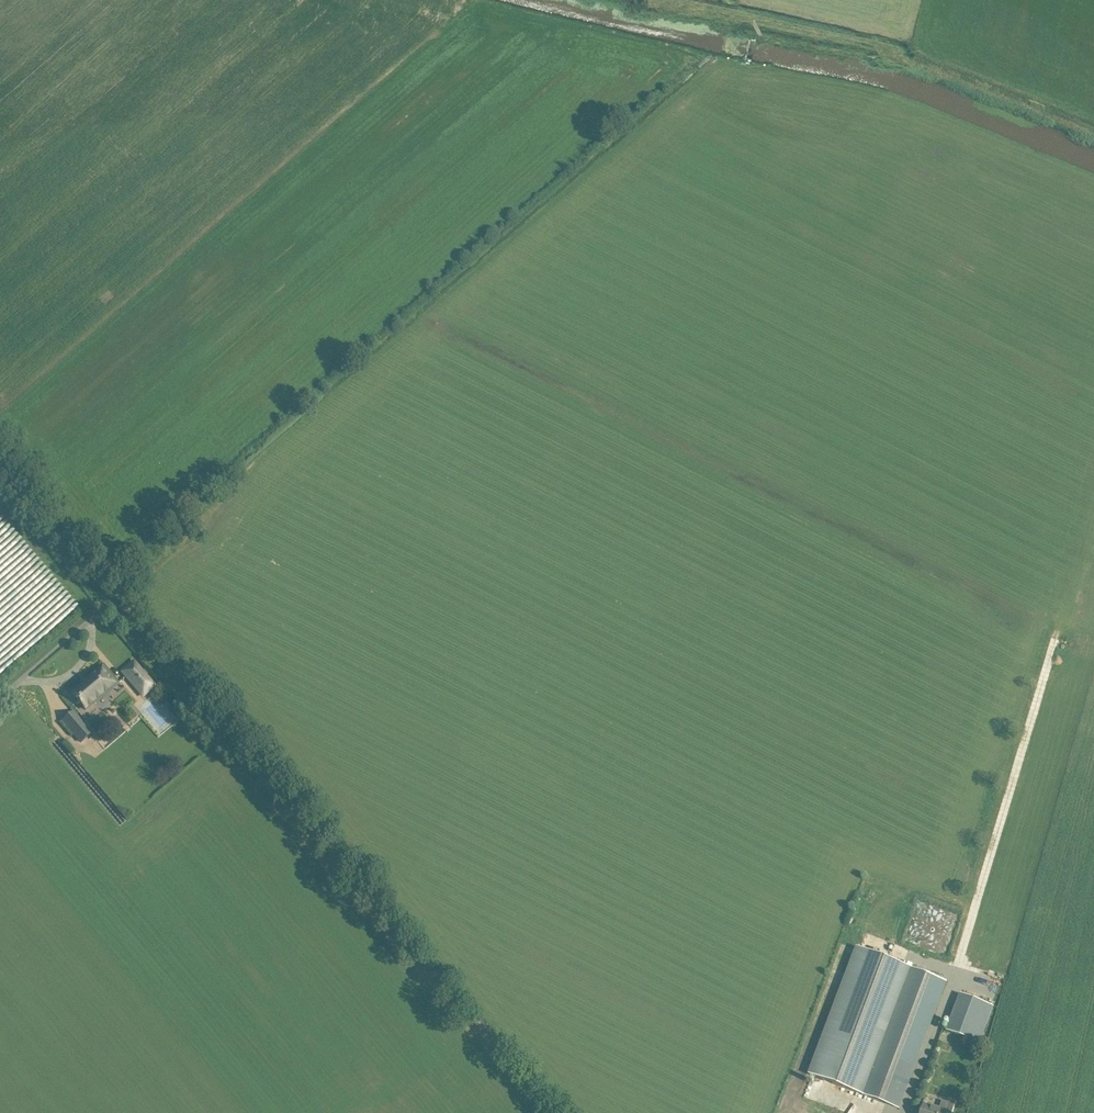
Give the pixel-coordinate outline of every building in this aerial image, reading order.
[(145,674),(134,662),(123,672),(133,684),(145,674)] [(104,696),(118,684),(102,666),(88,678),(89,679),(72,694),(86,710),(103,695),(104,696)] [(83,723),(73,732),(81,742),(91,734),(83,723)] [(857,1093),(904,965),(859,949),(812,1076),(857,1093)] [(857,1093),(899,1108),(946,981),(904,965),(857,1093)] [(980,1043),(992,1005),(957,993),(945,1031),(980,1043)] [(955,1105),(942,1101),(939,1112),(923,1106),(921,1112),(948,1112),(949,1112),(952,1112),(955,1105)]
